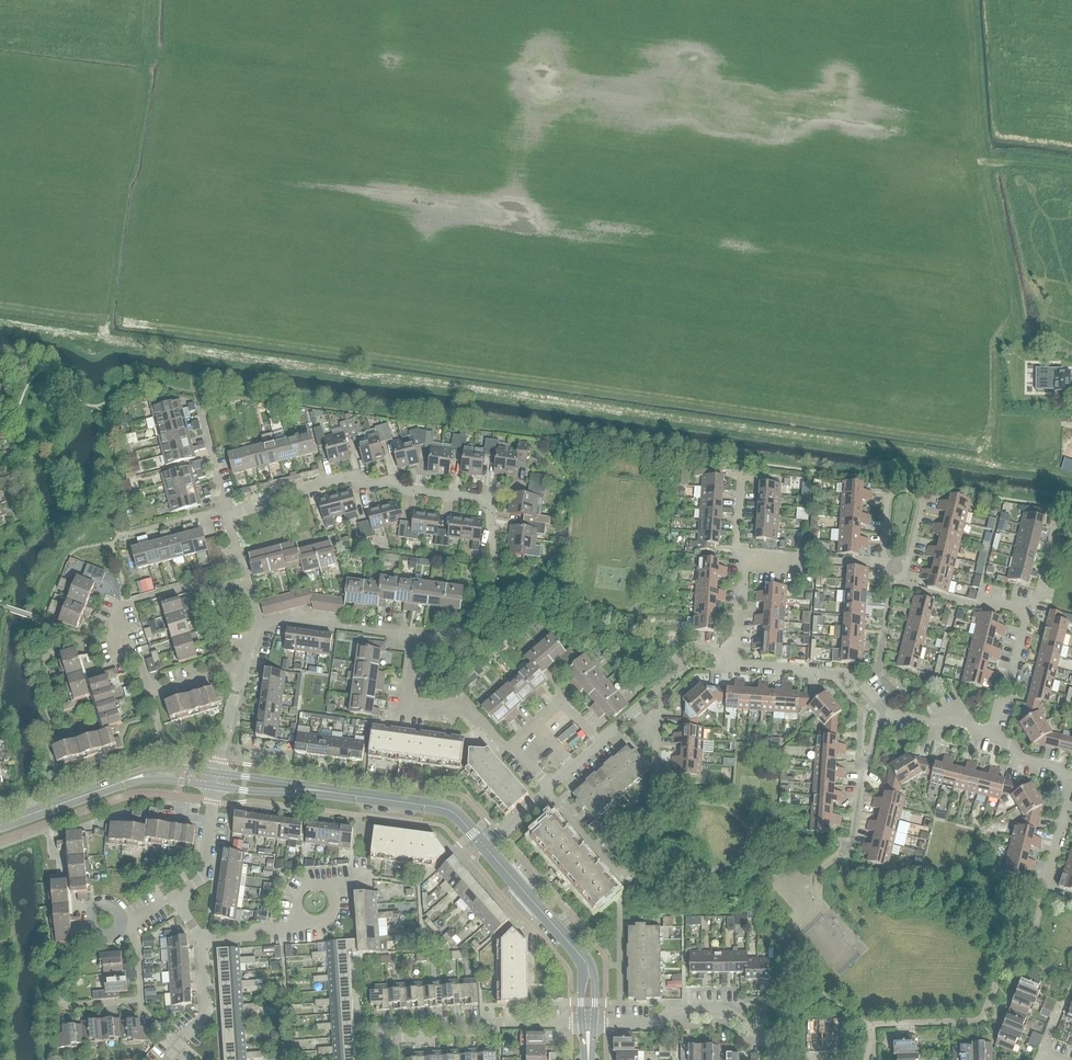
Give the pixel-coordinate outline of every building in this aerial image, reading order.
[(1069,392),(1070,371),(1062,371),(1062,369),(1061,369),(1061,371),(1055,371),(1055,368),(1035,368),(1035,369),(1036,369),(1035,389),(1035,390),(1053,390),(1053,391),(1069,392)] [(150,408),(153,418),(183,410),(180,400),(150,408)] [(153,418),(155,427),(185,419),(183,410),(153,418)] [(124,417),(126,424),(132,422),(130,415),(124,417)] [(155,427),(158,437),(188,429),(185,419),(155,427)] [(342,434),(333,437),(339,461),(349,458),(344,439),(352,437),(357,436),(355,426),(353,420),(352,420),(346,422),(339,423),(342,434)] [(376,434),(367,437),(373,461),(383,458),(379,443),(392,440),(388,424),(374,428),(376,434)] [(359,425),(355,426),(357,436),(352,437),(354,442),(357,441),(363,464),(373,461),(367,437),(362,438),(359,425)] [(330,463),(339,461),(333,437),(324,439),(321,428),(314,430),(318,446),(325,444),(330,463)] [(160,446),(190,439),(188,429),(158,437),(160,446)] [(411,439),(402,441),(408,465),(418,463),(414,447),(423,445),(425,445),(426,431),(419,430),(419,429),(409,432),(411,439)] [(428,472),(438,473),(441,449),(432,447),(434,432),(431,432),(426,431),(425,445),(424,448),(431,449),(428,472)] [(309,433),(298,437),(303,456),(315,453),(309,433)] [(126,445),(134,443),(132,434),(124,436),(126,445)] [(451,451),(457,452),(460,436),(453,435),(451,450),(441,449),(438,473),(448,475),(451,451)] [(466,437),(460,436),(457,452),(464,453),(461,473),(471,474),(474,449),(465,448),(466,437)] [(291,459),(303,456),(298,437),(286,440),(291,459)] [(160,446),(163,456),(193,448),(190,439),(160,446)] [(280,462),(291,459),(286,440),(275,443),(280,462)] [(484,456),(490,457),(492,440),(485,440),(484,450),(474,449),(471,474),(481,475),(484,456)] [(494,473),(504,474),(508,450),(498,448),(499,441),(492,440),(490,457),(496,457),(494,473)] [(408,465),(402,441),(392,444),(398,468),(408,465)] [(268,465),(280,462),(275,443),(263,446),(268,465)] [(526,461),(528,445),(518,444),(517,451),(508,450),(504,474),(514,476),(516,462),(525,463),(526,461)] [(257,468),(268,465),(263,446),(252,449),(257,468)] [(193,448),(163,456),(165,466),(195,458),(193,448)] [(245,472),(257,468),(252,449),(240,452),(245,472)] [(233,475),(245,472),(240,452),(228,455),(233,475)] [(127,465),(135,463),(133,455),(125,457),(127,465)] [(129,474),(137,472),(135,464),(127,466),(129,474)] [(160,474),(163,484),(193,476),(190,466),(160,474)] [(512,493),(510,503),(540,507),(541,498),(543,498),(546,476),(530,474),(527,495),(512,493)] [(193,476),(163,484),(165,493),(196,486),(193,476)] [(702,476),(701,487),(722,489),(723,486),(723,477),(702,476)] [(119,482),(122,494),(132,492),(129,480),(119,482)] [(841,495),(871,497),(871,491),(862,491),(863,484),(842,482),(842,484),(837,483),(836,492),(842,493),(841,495)] [(758,495),(779,496),(780,484),(759,483),(758,495)] [(196,486),(165,493),(168,503),(198,495),(196,486)] [(701,487),(700,498),(721,500),(722,491),(728,491),(729,486),(723,486),(722,489),(701,487)] [(351,491),(339,495),(344,513),(356,510),(351,491)] [(198,495),(168,503),(171,513),(201,505),(198,495)] [(344,513),(339,495),(326,498),(320,499),(323,509),(327,525),(334,523),(332,516),(344,513)] [(779,507),(779,496),(758,495),(758,503),(758,506),(779,507)] [(870,502),(871,497),(841,495),(841,506),(861,508),(862,501),(870,502)] [(939,505),(967,512),(970,500),(950,495),(948,502),(940,500),(939,505)] [(700,498),(700,510),(721,511),(721,509),(721,500),(700,498)] [(380,507),(384,526),(397,523),(396,519),(403,517),(399,502),(392,504),(380,507)] [(540,507),(510,503),(509,514),(529,516),(528,522),(544,525),(544,524),(549,525),(549,518),(538,517),(540,507)] [(758,508),(757,517),(778,518),(779,507),(758,506),(758,503),(746,503),(746,507),(758,508)] [(944,519),(964,524),(967,512),(939,505),(937,510),(946,513),(944,519)] [(861,515),(861,508),(841,506),(840,518),(869,520),(869,515),(861,515)] [(364,522),(368,538),(375,536),(373,529),(384,526),(380,507),(367,510),(370,520),(364,522)] [(1023,513),(1020,525),(1041,530),(1041,528),(1046,511),(1034,508),(1032,516),(1023,513)] [(700,510),(699,521),(720,522),(721,513),(732,514),(732,509),(721,509),(721,511),(700,510)] [(797,509),(796,519),(807,520),(808,510),(797,509)] [(424,533),(426,514),(414,512),(412,523),(407,522),(405,538),(418,540),(419,532),(424,533)] [(426,514),(424,533),(435,535),(434,545),(441,546),(443,530),(437,529),(439,516),(426,514)] [(449,537),(461,538),(463,519),(451,517),(449,531),(443,530),(441,546),(448,547),(449,537)] [(750,531),(756,531),(756,528),(777,529),(778,518),(757,517),(756,526),(750,525),(750,531)] [(869,526),(869,520),(840,518),(839,530),(859,532),(860,525),(869,526)] [(476,521),(463,519),(461,538),(472,540),(471,550),(478,551),(480,535),(482,521),(476,521)] [(933,529),(961,536),(964,524),(944,519),(943,525),(934,523),(933,529)] [(398,537),(405,538),(407,522),(400,521),(398,537)] [(699,521),(698,532),(719,533),(719,536),(725,537),(725,531),(719,531),(720,522),(699,521)] [(368,538),(364,522),(358,524),(362,539),(368,538)] [(511,527),(510,537),(535,540),(535,539),(542,540),(544,525),(528,522),(527,529),(511,527)] [(207,551),(204,540),(201,531),(195,532),(192,524),(187,525),(195,554),(207,551)] [(195,554),(187,525),(182,526),(185,535),(178,537),(183,557),(195,554)] [(1047,529),(1041,528),(1041,530),(1020,525),(1018,536),(1038,541),(1040,532),(1046,534),(1047,529)] [(776,541),(777,529),(756,528),(756,531),(755,540),(776,541)] [(939,542),(958,547),(961,536),(933,529),(932,533),(940,536),(939,542)] [(183,557),(178,537),(172,539),(169,530),(164,531),(172,560),(183,557)] [(859,538),(859,532),(839,530),(838,542),(867,544),(868,539),(859,538)] [(172,560),(164,531),(159,532),(161,541),(155,543),(160,563),(172,560)] [(718,545),(719,536),(719,533),(698,532),(697,541),(689,541),(688,548),(685,548),(685,552),(694,552),(694,549),(713,550),(713,545),(718,545)] [(804,550),(805,535),(797,534),(796,550),(804,550)] [(160,563),(155,543),(149,545),(147,536),(142,537),(149,566),(160,563)] [(1018,536),(1015,547),(1036,552),(1038,541),(1018,536)] [(149,566),(142,537),(136,538),(139,547),(132,549),(137,569),(149,566)] [(217,537),(216,537),(210,539),(214,551),(220,550),(217,537)] [(534,545),(535,540),(510,537),(509,547),(524,549),(523,556),(539,558),(541,546),(534,545)] [(214,551),(210,539),(204,540),(207,551),(207,553),(214,551)] [(987,553),(989,542),(987,542),(983,541),(980,551),(987,553)] [(867,549),(867,544),(838,542),(837,554),(858,556),(858,549),(867,549)] [(927,551),(956,558),(958,547),(939,542),(937,548),(928,546),(927,551)] [(298,551),(299,551),(297,543),(280,547),(286,568),(302,564),(298,551)] [(328,571),(327,567),(336,564),(330,543),(314,547),(320,569),(321,573),(328,571)] [(286,568),(280,547),(264,551),(270,573),(286,568)] [(320,569),(314,547),(299,551),(298,551),(302,564),(304,573),(320,569)] [(1033,562),(1036,552),(1015,547),(1012,557),(1033,562)] [(207,553),(209,559),(222,556),(220,550),(214,551),(207,553)] [(270,573),(264,551),(248,556),(254,577),(270,573)] [(933,565),(953,570),(956,558),(927,551),(926,556),(934,559),(933,565)] [(984,565),(987,554),(980,552),(977,564),(984,565)] [(223,562),(222,556),(209,559),(211,566),(223,562)] [(1012,557),(1010,568),(1030,573),(1029,576),(1035,578),(1037,572),(1031,571),(1033,562),(1012,557)] [(410,558),(409,567),(416,568),(417,559),(410,558)] [(698,558),(697,571),(726,573),(727,568),(718,567),(718,560),(698,558)] [(211,566),(212,572),(225,569),(223,562),(211,566)] [(984,565),(977,564),(975,573),(981,574),(984,565)] [(921,574),(950,581),(953,570),(933,565),(931,571),(923,569),(921,574)] [(867,581),(868,569),(847,567),(846,580),(867,581)] [(1030,573),(1010,568),(1007,578),(1007,580),(1027,585),(1029,576),(1030,573)] [(212,572),(213,574),(214,578),(227,575),(225,569),(212,572)] [(104,574),(92,570),(89,577),(102,582),(104,574)] [(726,578),(726,573),(697,571),(696,583),(717,584),(717,578),(726,578)] [(927,588),(947,593),(950,581),(921,574),(920,579),(929,582),(927,588)] [(94,584),(76,577),(72,575),(68,586),(72,588),(90,595),(94,584)] [(981,577),(975,575),(972,586),(978,588),(981,577)] [(381,577),(380,585),(378,599),(379,599),(378,607),(385,608),(386,600),(395,601),(398,580),(381,577)] [(140,582),(143,593),(154,590),(151,579),(140,582)] [(403,610),(410,611),(414,582),(398,580),(395,601),(404,603),(403,610)] [(866,593),(867,581),(846,580),(846,592),(866,593)] [(353,611),(360,612),(364,583),(347,581),(345,602),(354,604),(353,611)] [(418,605),(427,606),(430,584),(414,582),(410,611),(417,612),(418,605)] [(380,585),(364,583),(360,612),(367,613),(368,606),(378,607),(379,599),(378,599),(380,585)] [(716,591),(717,584),(696,583),(695,594),(725,597),(725,591),(716,591)] [(435,615),(442,616),(446,586),(430,584),(427,606),(436,607),(435,615)] [(756,597),(785,599),(786,587),(766,585),(765,592),(756,592),(756,597)] [(463,588),(446,586),(442,616),(450,617),(451,609),(460,610),(463,588)] [(85,606),(90,595),(72,588),(67,599),(85,606)] [(968,597),(975,599),(976,592),(969,590),(968,597)] [(865,605),(866,593),(846,592),(845,603),(865,605)] [(173,601),(172,597),(171,594),(161,597),(163,604),(161,605),(165,616),(183,611),(180,599),(173,601)] [(695,594),(694,606),(715,608),(715,601),(724,602),(725,597),(695,594)] [(311,601),(310,595),(302,597),(304,604),(311,602),(313,608),(319,609),(319,602),(311,601)] [(764,610),(784,611),(785,599),(756,597),(755,602),(764,603),(764,610)] [(911,609),(931,614),(934,602),(914,597),(911,609)] [(67,599),(63,610),(81,617),(85,606),(67,599)] [(280,610),(288,608),(286,601),(278,603),(280,610)] [(278,603),(270,606),(272,612),(280,610),(278,603)] [(864,617),(865,605),(845,603),(844,615),(864,617)] [(714,614),(715,608),(694,606),(694,607),(688,606),(687,618),(723,620),(723,615),(714,614)] [(908,620),(928,625),(931,614),(911,609),(908,620)] [(76,629),(81,617),(63,610),(58,622),(76,629)] [(754,621),(784,623),(784,611),(764,610),(763,616),(755,615),(754,621)] [(962,620),(964,612),(957,610),(955,618),(962,620)] [(1045,630),(1065,634),(1068,623),(1071,625),(1071,616),(1050,610),(1045,630)] [(187,623),(183,611),(165,616),(168,628),(187,623)] [(979,613),(976,625),(1004,632),(1005,627),(997,625),(999,618),(979,613)] [(843,627),(864,629),(864,617),(844,615),(843,627)] [(683,630),(713,632),(714,625),(722,625),(723,620),(687,618),(687,623),(684,623),(682,623),(682,624),(681,625),(681,627),(682,629),(683,630)] [(905,632),(925,637),(928,625),(908,620),(905,632)] [(762,633),(783,634),(784,623),(754,621),(754,626),(763,627),(762,633)] [(172,640),(190,634),(187,623),(168,628),(172,640)] [(1003,637),(1004,632),(976,625),(973,636),(993,641),(994,635),(1003,637)] [(863,640),(864,629),(843,627),(835,626),(834,638),(842,639),(863,640)] [(284,650),(296,651),(298,631),(287,629),(284,650)] [(1045,630),(1042,641),(1062,646),(1065,634),(1045,630)] [(296,651),(307,653),(309,633),(298,631),(296,651)] [(902,643),(922,648),(925,637),(905,632),(902,643)] [(307,653),(318,654),(320,634),(309,633),(307,653)] [(753,644),(782,646),(783,634),(762,633),(762,640),(753,639),(753,644)] [(175,651),(193,646),(190,634),(172,640),(175,651)] [(332,636),(320,634),(318,654),(329,656),(332,636)] [(538,647),(553,663),(560,657),(565,663),(575,654),(569,648),(565,652),(551,636),(538,647)] [(991,648),(993,641),(973,636),(970,648),(999,655),(1000,650),(991,648)] [(862,652),(863,640),(842,639),(841,651),(862,652)] [(499,641),(494,646),(500,651),(504,646),(499,641)] [(1042,641),(1039,652),(1059,657),(1062,646),(1042,641)] [(378,666),(379,660),(380,652),(384,653),(385,644),(373,642),(372,649),(358,647),(356,663),(378,666)] [(899,655),(919,660),(922,648),(902,643),(899,655)] [(761,657),(781,659),(782,646),(753,644),(752,649),(761,650),(761,657)] [(193,646),(175,651),(178,663),(197,657),(193,646)] [(540,674),(541,674),(553,663),(538,647),(526,658),(531,664),(532,664),(540,674)] [(997,660),(999,655),(970,648),(967,659),(987,664),(989,658),(997,660)] [(60,663),(78,658),(76,650),(57,655),(60,663)] [(861,664),(862,652),(841,651),(833,650),(832,662),(841,663),(861,664)] [(1039,652),(1036,664),(1056,669),(1059,657),(1039,652)] [(572,689),(595,669),(584,657),(580,660),(575,654),(565,663),(570,669),(567,671),(573,678),(568,683),(572,689)] [(896,667),(916,672),(919,660),(899,655),(896,667)] [(62,671),(80,666),(78,658),(60,663),(62,671)] [(986,671),(987,664),(967,659),(964,671),(993,678),(994,673),(986,671)] [(152,660),(146,662),(149,675),(155,673),(153,665),(151,665),(150,662),(152,660)] [(341,661),(333,660),(332,667),(340,668),(341,661)] [(377,676),(378,666),(356,663),(355,673),(348,672),(347,679),(354,680),(383,684),(384,677),(377,676)] [(519,675),(539,697),(544,693),(539,687),(546,680),(541,674),(540,674),(532,664),(531,664),(519,675)] [(1053,680),(1056,669),(1036,664),(1034,675),(1053,680)] [(64,679),(83,673),(80,666),(62,671),(64,679)] [(477,675),(482,670),(478,666),(473,671),(477,675)] [(96,675),(98,680),(112,730),(115,729),(116,733),(119,732),(117,727),(117,725),(121,724),(108,678),(117,675),(115,669),(96,675)] [(589,696),(605,681),(595,669),(572,689),(577,694),(583,689),(589,696)] [(265,670),(263,681),(283,684),(285,672),(265,670)] [(992,683),(993,678),(964,671),(961,683),(981,688),(983,681),(992,683)] [(67,686),(85,681),(83,673),(64,679),(67,686)] [(533,702),(539,697),(519,675),(507,686),(521,702),(528,696),(533,702)] [(1034,675),(1031,687),(1051,692),(1053,680),(1034,675)] [(112,730),(98,680),(89,683),(103,729),(110,727),(110,729),(111,730),(112,730)] [(382,691),(383,684),(354,680),(352,696),(373,699),(375,690),(382,691)] [(464,680),(458,685),(465,694),(472,688),(464,680)] [(720,688),(719,702),(725,702),(725,709),(737,710),(739,680),(734,680),(733,689),(720,688)] [(739,680),(737,710),(749,710),(751,690),(744,690),(745,681),(739,680)] [(69,694),(87,689),(85,681),(67,686),(69,694)] [(282,695),(283,684),(263,681),(262,692),(282,695)] [(594,713),(616,694),(605,681),(589,696),(595,703),(589,708),(594,713)] [(202,687),(195,689),(196,693),(181,698),(179,693),(172,695),(174,700),(165,703),(171,722),(218,709),(215,699),(221,697),(216,682),(210,684),(212,689),(203,691),(202,687)] [(751,690),(749,710),(761,711),(763,682),(758,682),(757,690),(751,690)] [(763,682),(761,711),(773,712),(774,692),(768,691),(768,682),(763,682)] [(785,713),(787,684),(781,683),(781,692),(774,692),(773,712),(785,713)] [(691,692),(706,710),(716,701),(719,702),(720,688),(709,687),(705,690),(701,684),(691,692)] [(804,707),(805,694),(791,693),(792,684),(787,684),(785,713),(784,718),(797,719),(797,714),(797,707),(804,707)] [(133,686),(125,688),(128,697),(136,694),(133,686)] [(495,697),(514,719),(520,714),(515,708),(521,702),(507,686),(495,697)] [(1031,687),(1026,705),(1039,709),(1041,702),(1048,704),(1051,692),(1031,687)] [(76,701),(89,697),(87,689),(69,694),(71,702),(62,705),(63,711),(78,706),(76,701)] [(281,706),(282,695),(262,692),(260,703),(281,706)] [(683,720),(697,721),(697,718),(706,710),(691,692),(682,701),(687,706),(684,709),(683,720)] [(816,717),(833,702),(825,693),(819,698),(816,695),(805,694),(804,707),(808,708),(816,717)] [(616,694),(594,713),(599,719),(605,714),(611,721),(627,706),(616,694)] [(372,708),(373,699),(352,696),(349,713),(379,717),(380,709),(372,708)] [(514,719),(495,697),(482,708),(497,724),(504,718),(509,724),(514,719)] [(833,702),(816,717),(824,726),(824,730),(837,731),(838,719),(835,716),(841,711),(833,702)] [(279,717),(281,706),(260,703),(259,714),(279,717)] [(334,714),(335,705),(327,704),(326,713),(334,714)] [(1019,724),(1025,734),(1045,723),(1039,712),(1039,709),(1026,705),(1023,716),(1026,720),(1019,724)] [(278,728),(279,717),(259,714),(257,725),(278,728)] [(1040,745),(1051,747),(1055,734),(1051,733),(1045,723),(1025,734),(1032,745),(1038,741),(1040,745)] [(276,740),(278,728),(257,725),(256,737),(276,740)] [(295,753),(306,755),(309,734),(309,728),(298,727),(297,733),(295,753)] [(673,738),(702,740),(703,728),(696,728),(683,727),(682,734),(673,733),(673,738)] [(368,757),(399,761),(402,734),(372,730),(368,757)] [(119,737),(113,739),(111,731),(102,733),(108,752),(122,747),(119,737)] [(102,733),(94,736),(100,754),(108,752),(102,733)] [(309,734),(306,755),(317,756),(320,736),(309,734)] [(399,761),(429,766),(433,738),(402,734),(399,761)] [(1051,747),(1058,749),(1062,736),(1055,734),(1051,747)] [(100,754),(94,736),(86,738),(91,757),(100,754)] [(317,756),(328,758),(331,737),(320,736),(317,756)] [(816,748),(845,750),(845,745),(836,744),(837,737),(823,737),(816,736),(816,748)] [(1058,749),(1065,751),(1069,738),(1062,736),(1058,749)] [(328,758),(339,759),(342,739),(331,737),(328,758)] [(86,738),(78,740),(83,759),(91,757),(86,738)] [(460,770),(460,769),(464,742),(433,738),(429,766),(460,770)] [(681,744),(681,751),(702,752),(702,740),(673,738),(673,744),(681,744)] [(339,759),(350,761),(353,740),(342,739),(339,759)] [(83,759),(78,740),(70,743),(75,761),(83,759)] [(353,740),(350,761),(362,762),(365,742),(353,740)] [(70,743),(61,745),(67,764),(75,761),(70,743)] [(67,764),(61,745),(53,748),(58,766),(67,764)] [(648,771),(645,768),(638,761),(641,758),(634,751),(631,753),(626,747),(613,759),(612,758),(603,766),(604,767),(599,771),(621,795),(648,771)] [(815,760),(835,761),(836,755),(844,756),(845,750),(816,748),(815,760)] [(485,751),(469,750),(468,767),(464,770),(485,793),(505,774),(485,751)] [(702,752),(681,751),(681,757),(672,757),(671,762),(701,764),(702,752)] [(910,754),(899,760),(911,780),(921,773),(925,774),(928,761),(917,758),(913,760),(910,754)] [(941,764),(934,763),(931,776),(930,783),(941,786),(949,757),(943,756),(941,764)] [(953,788),(958,769),(952,767),(954,758),(949,757),(941,786),(953,788)] [(814,772),(843,774),(843,769),(835,768),(835,761),(815,760),(814,772)] [(900,786),(911,780),(899,760),(888,767),(892,773),(889,775),(886,786),(899,789),(900,786)] [(928,761),(925,774),(931,776),(934,763),(928,761)] [(701,764),(671,762),(671,767),(680,768),(679,782),(703,784),(703,776),(700,775),(701,764)] [(953,788),(964,791),(972,763),(966,762),(964,770),(958,769),(953,788)] [(976,794),(981,774),(975,773),(977,764),(972,763),(964,791),(976,794)] [(976,794),(987,797),(995,769),(989,767),(987,776),(981,774),(976,794)] [(403,769),(401,779),(408,780),(410,770),(403,769)] [(999,800),(1001,793),(1004,780),(997,779),(1000,770),(995,769),(987,797),(999,800)] [(594,819),(621,795),(599,771),(595,775),(594,774),(585,781),(586,782),(572,795),(577,800),(575,802),(582,810),(584,808),(594,819)] [(843,779),(843,774),(814,772),(813,784),(834,785),(834,779),(843,779)] [(505,816),(526,798),(505,774),(485,793),(505,816)] [(1011,782),(1004,780),(1001,793),(1008,795),(1011,782)] [(1011,796),(1017,806),(1037,795),(1030,784),(1024,788),(1022,785),(1011,782),(1008,795),(1011,796)] [(812,796),(841,798),(842,792),(833,792),(834,785),(813,784),(812,796)] [(886,786),(885,792),(898,796),(899,789),(886,786)] [(873,803),(901,810),(904,798),(898,796),(885,792),(883,800),(874,798),(873,803)] [(1043,805),(1037,795),(1017,806),(1023,817),(1024,813),(1038,817),(1039,813),(1037,809),(1043,805)] [(811,807),(832,809),(832,802),(841,803),(841,798),(812,796),(811,807)] [(879,816),(898,821),(901,810),(873,803),(872,808),(880,810),(879,816)] [(811,819),(840,821),(840,816),(831,815),(832,809),(811,807),(811,819)] [(232,834),(244,835),(246,815),(235,813),(232,834)] [(1023,817),(1023,820),(1036,823),(1038,817),(1024,813),(1023,817)] [(244,835),(255,837),(257,816),(246,815),(244,835)] [(255,837),(266,838),(268,818),(257,816),(255,837)] [(869,820),(867,826),(896,833),(898,821),(879,816),(877,823),(869,820)] [(933,827),(936,819),(928,817),(926,825),(933,827)] [(266,838),(277,839),(280,819),(268,818),(266,838)] [(574,840),(575,839),(568,831),(567,832),(554,818),(549,823),(547,820),(539,827),(541,830),(530,839),(551,863),(575,842),(574,840)] [(192,850),(193,847),(195,829),(186,828),(187,823),(180,822),(179,827),(163,825),(163,820),(156,819),(156,824),(147,823),(146,828),(139,827),(139,822),(132,821),(132,826),(111,823),(111,826),(106,825),(105,833),(110,834),(108,844),(145,849),(145,843),(192,850)] [(277,839),(288,841),(291,821),(280,819),(277,839)] [(840,821),(811,819),(810,832),(830,833),(831,826),(839,826),(840,821)] [(605,831),(595,820),(588,827),(597,838),(605,831)] [(1036,823),(1023,820),(1021,827),(1034,830),(1036,823)] [(302,822),(291,821),(288,841),(287,848),(295,849),(296,847),(301,847),(302,843),(299,843),(302,822)] [(305,843),(316,845),(319,825),(308,823),(305,843)] [(330,826),(319,825),(316,845),(327,846),(330,826)] [(1033,837),(1034,830),(1021,827),(1015,825),(1012,837),(1040,844),(1041,839),(1033,837)] [(327,846),(338,848),(341,828),(330,826),(327,846)] [(875,833),(873,839),(893,844),(896,833),(867,826),(866,831),(875,833)] [(338,848),(350,849),(353,829),(341,828),(338,848)] [(388,862),(401,863),(404,836),(374,832),(370,859),(383,861),(384,856),(389,857),(388,862)] [(86,833),(66,834),(68,858),(88,856),(86,833)] [(401,863),(413,865),(414,860),(419,861),(418,866),(431,867),(432,863),(445,853),(435,840),(404,836),(401,863)] [(1039,849),(1040,844),(1012,837),(1009,849),(1029,853),(1030,847),(1039,849)] [(863,843),(862,848),(890,855),(893,844),(873,839),(871,845),(863,843)] [(582,849),(575,842),(551,863),(572,887),(596,866),(590,858),(591,857),(583,849),(582,849)] [(919,842),(918,849),(925,851),(926,844),(919,842)] [(628,858),(624,853),(619,847),(611,854),(621,865),(628,858)] [(887,868),(890,855),(862,848),(860,854),(869,856),(867,863),(887,868)] [(1009,849),(1006,860),(1034,867),(1035,862),(1027,860),(1029,853),(1009,849)] [(224,850),(222,862),(242,865),(244,853),(241,853),(232,851),(224,850)] [(88,856),(68,858),(70,881),(89,880),(88,856)] [(276,860),(277,869),(285,869),(284,860),(276,860)] [(451,860),(437,872),(445,881),(459,868),(451,860)] [(1033,872),(1034,867),(1006,860),(1003,871),(1000,870),(998,878),(1021,884),(1024,870),(1033,872)] [(222,862),(221,873),(246,876),(247,865),(242,865),(222,862)] [(915,862),(912,877),(919,879),(922,864),(915,862)] [(1066,864),(1062,875),(1071,879),(1071,866),(1066,864)] [(598,867),(596,866),(572,887),(593,911),(604,902),(606,904),(614,897),(612,895),(618,890),(605,876),(606,875),(599,866),(598,867)] [(273,869),(264,868),(263,875),(272,876),(273,869)] [(459,868),(445,881),(453,890),(467,878),(459,868)] [(246,876),(221,873),(219,884),(244,887),(246,876)] [(1062,875),(1058,887),(1071,892),(1071,879),(1062,875)] [(467,878),(453,890),(461,899),(475,887),(467,878)] [(89,880),(70,881),(71,894),(77,894),(78,900),(88,899),(87,893),(91,893),(90,888),(90,886),(89,880)] [(57,949),(67,948),(66,942),(72,942),(67,882),(48,883),(53,943),(56,943),(57,949)] [(218,895),(238,898),(243,898),(244,887),(219,884),(218,895)] [(475,887),(461,899),(469,908),(483,896),(475,887)] [(358,906),(376,904),(376,896),(379,896),(379,892),(357,893),(358,906)] [(216,906),(236,909),(238,898),(218,895),(216,906)] [(483,896),(469,908),(477,917),(491,905),(483,896)] [(358,906),(358,918),(393,915),(393,912),(377,913),(376,904),(358,906)] [(491,905),(477,917),(485,926),(499,914),(491,905)] [(214,918),(235,920),(236,909),(216,906),(214,918)] [(255,912),(255,921),(266,922),(267,913),(255,912)] [(499,914),(485,926),(493,935),(507,923),(499,914)] [(749,922),(748,914),(740,914),(740,922),(749,922)] [(359,929),(378,928),(377,919),(393,918),(393,915),(358,918),(359,929)] [(424,921),(434,933),(438,930),(427,918),(424,921)] [(662,927),(672,927),(672,918),(662,918),(662,927)] [(660,964),(660,927),(646,927),(646,924),(635,924),(635,928),(628,928),(628,964),(660,964)] [(359,929),(360,941),(394,939),(394,936),(379,937),(378,928),(359,929)] [(167,938),(167,950),(188,949),(187,937),(178,938),(178,930),(164,931),(164,939),(167,938)] [(501,942),(497,942),(497,955),(501,955),(501,960),(497,960),(497,972),(524,972),(524,941),(513,930),(501,942)] [(447,942),(453,948),(457,945),(446,933),(442,936),(443,937),(439,940),(444,945),(447,942)] [(154,937),(142,938),(143,947),(154,946),(154,937)] [(361,954),(380,952),(379,943),(394,942),(394,939),(360,941),(361,954)] [(480,946),(475,940),(471,943),(476,949),(480,946)] [(346,954),(345,942),(326,943),(327,952),(311,953),(311,956),(346,954)] [(274,946),(264,947),(264,955),(274,954),(274,946)] [(189,960),(188,949),(167,950),(168,961),(189,960)] [(221,962),(255,960),(255,957),(239,958),(239,949),(220,950),(221,962)] [(461,951),(451,952),(452,960),(461,959),(461,951)] [(701,973),(701,952),(689,952),(689,953),(689,959),(689,973),(698,973),(701,973)] [(712,952),(701,952),(701,973),(698,973),(698,979),(704,979),(704,973),(712,973),(712,952)] [(724,973),(723,952),(712,952),(712,973),(721,973),(721,984),(726,984),(726,973),(724,973)] [(733,952),(723,952),(724,973),(726,973),(735,973),(735,952),(733,952)] [(735,973),(745,973),(746,973),(746,959),(747,959),(747,952),(737,952),(735,952),(735,973)] [(757,980),(757,959),(757,952),(747,952),(747,959),(746,959),(746,973),(745,973),(745,977),(741,977),(741,984),(745,984),(745,980),(755,980),(755,986),(755,992),(757,992),(759,992),(759,980),(757,980)] [(106,974),(133,972),(132,964),(123,965),(123,962),(121,962),(121,953),(99,955),(100,967),(103,967),(104,974),(106,974)] [(347,966),(346,954),(311,956),(312,959),(327,958),(328,967),(347,966)] [(425,954),(416,954),(416,962),(426,962),(425,954)] [(390,956),(380,957),(381,964),(390,964),(390,956)] [(757,980),(759,980),(769,980),(769,959),(757,959),(757,980)] [(168,961),(169,972),(189,971),(189,960),(168,961)] [(221,974),(240,973),(240,964),(255,963),(255,960),(221,962),(221,974)] [(635,1003),(646,1003),(646,1000),(660,1000),(660,964),(628,964),(628,1000),(636,1000),(635,1003)] [(313,980),(347,978),(347,966),(328,967),(328,976),(313,977),(313,980)] [(170,983),(190,982),(189,971),(169,972),(170,983)] [(92,992),(93,1001),(119,999),(118,992),(127,992),(126,982),(127,982),(127,980),(137,979),(136,972),(133,972),(106,974),(107,981),(104,981),(105,991),(92,992)] [(525,1003),(524,972),(497,972),(497,985),(501,985),(501,990),(497,990),(497,1003),(525,1003)] [(222,986),(257,984),(256,980),(241,981),(240,973),(221,974),(222,986)] [(1019,983),(1016,992),(1036,1000),(1040,988),(1038,987),(1040,981),(1023,974),(1020,980),(1019,980),(1018,983),(1019,983)] [(348,990),(347,978),(313,980),(313,983),(329,982),(329,991),(348,990)] [(463,986),(459,986),(458,986),(459,1000),(460,1000),(464,999),(465,1005),(478,1004),(476,979),(463,980),(463,986)] [(446,987),(441,987),(442,1001),(446,1000),(447,1006),(460,1006),(460,1000),(459,1000),(458,986),(459,986),(458,980),(445,981),(446,987)] [(428,988),(423,988),(424,1002),(429,1002),(429,1008),(442,1007),(442,1001),(441,987),(441,981),(427,982),(428,988)] [(170,983),(170,995),(191,993),(190,982),(170,983)] [(410,989),(406,989),(405,989),(406,1003),(407,1003),(411,1003),(411,1009),(425,1008),(424,1002),(423,988),(423,982),(410,983),(410,989)] [(223,998),(242,997),(241,988),(257,987),(257,984),(222,986),(223,998)] [(392,990),(388,991),(388,1004),(389,1004),(393,1004),(394,1010),(407,1009),(407,1003),(406,1003),(405,989),(406,989),(405,984),(392,984),(392,990)] [(389,1010),(389,1004),(388,1004),(388,991),(387,985),(374,986),(375,991),(369,992),(370,1005),(376,1005),(376,1011),(389,1010)] [(315,1004),(349,1001),(348,990),(329,991),(330,999),(314,1000),(315,1004)] [(1009,1009),(1026,1016),(1029,1010),(1031,1011),(1036,1000),(1016,992),(1012,1000),(1011,1000),(1010,1002),(1011,1003),(1009,1009)] [(191,1005),(191,993),(170,995),(164,995),(166,1014),(184,1013),(183,1005),(191,1005)] [(1050,996),(1046,1008),(1055,1011),(1059,999),(1050,996)] [(224,1010),(258,1007),(258,1004),(242,1005),(242,997),(223,998),(224,1010)] [(350,1013),(349,1001),(315,1004),(315,1007),(330,1006),(331,1015),(350,1013)] [(225,1022),(243,1020),(243,1011),(258,1010),(258,1007),(224,1010),(225,1022)] [(1005,1019),(1002,1027),(1022,1035),(1025,1036),(1027,1030),(1024,1029),(1026,1024),(1024,1023),(1026,1016),(1009,1009),(1006,1016),(1005,1015),(1004,1018),(1005,1019)] [(350,1025),(350,1024),(350,1013),(331,1015),(331,1024),(316,1025),(316,1027),(350,1025)] [(100,1020),(102,1042),(114,1041),(114,1038),(121,1037),(120,1022),(120,1019),(113,1019),(112,1018),(109,1018),(109,1020),(100,1020)] [(148,1041),(147,1032),(147,1027),(140,1027),(139,1020),(130,1021),(130,1019),(127,1020),(127,1021),(120,1022),(121,1037),(121,1040),(128,1040),(128,1043),(148,1041)] [(102,1042),(100,1020),(92,1021),(91,1020),(88,1020),(88,1021),(81,1022),(81,1025),(82,1025),(83,1041),(90,1040),(90,1043),(102,1042)] [(225,1033),(260,1031),(260,1028),(244,1029),(243,1020),(225,1022),(225,1033)] [(82,1025),(81,1025),(75,1025),(75,1024),(72,1024),(72,1026),(62,1027),(63,1034),(56,1034),(57,1049),(77,1047),(76,1044),(84,1043),(83,1041),(82,1025)] [(351,1037),(350,1025),(316,1027),(316,1031),(332,1030),(332,1038),(351,1037)] [(1022,1035),(1002,1027),(998,1035),(997,1035),(996,1038),(997,1038),(994,1045),(1012,1052),(1015,1045),(1017,1046),(1022,1035)] [(1035,1030),(1031,1043),(1041,1047),(1045,1034),(1035,1030)] [(260,1034),(260,1031),(225,1033),(226,1045),(245,1044),(244,1036),(260,1034)] [(271,1032),(272,1041),(280,1040),(279,1031),(271,1032)] [(613,1053),(616,1053),(616,1052),(635,1052),(635,1040),(632,1040),(632,1033),(613,1033),(613,1053)] [(1066,1042),(1069,1036),(1063,1034),(1060,1040),(1066,1042)] [(519,1045),(519,1047),(545,1047),(545,1035),(543,1035),(535,1035),(526,1035),(526,1045),(519,1045)] [(681,1035),(681,1059),(700,1059),(700,1046),(691,1046),(691,1045),(688,1045),(688,1035),(681,1035)] [(719,1055),(719,1044),(719,1035),(711,1035),(711,1045),(709,1045),(709,1046),(700,1046),(700,1059),(719,1059),(719,1055)] [(896,1056),(915,1055),(915,1043),(912,1043),(911,1036),(893,1036),(893,1044),(892,1044),(892,1047),(893,1047),(893,1056),(896,1056)] [(318,1051),(352,1049),(351,1037),(332,1038),(333,1047),(317,1048),(318,1051)] [(991,1043),(984,1043),(984,1042),(981,1042),(981,1043),(971,1044),(971,1047),(972,1047),(972,1059),(992,1059),(991,1043)] [(227,1057),(261,1055),(261,1052),(246,1053),(245,1044),(226,1045),(227,1057)] [(738,1054),(729,1055),(729,1053),(726,1053),(726,1044),(719,1044),(719,1055),(719,1059),(739,1059),(738,1054)] [(971,1047),(963,1047),(963,1046),(959,1046),(960,1047),(952,1047),(953,1059),(972,1059),(972,1047),(971,1047)] [(521,1059),(526,1059),(545,1059),(545,1047),(519,1047),(519,1050),(520,1050),(521,1059)] [(495,1048),(482,1049),(482,1055),(478,1055),(477,1055),(478,1059),(496,1059),(495,1048)] [(352,1049),(318,1051),(318,1054),(333,1053),(334,1059),(353,1059),(352,1049)] [(460,1056),(460,1059),(478,1059),(477,1055),(478,1055),(477,1049),(464,1050),(464,1056),(460,1056)] [(460,1056),(459,1050),(446,1051),(447,1057),(442,1057),(442,1059),(460,1059),(460,1056)] [(424,1058),(424,1059),(442,1059),(442,1057),(442,1051),(429,1052),(429,1058),(424,1058)]
